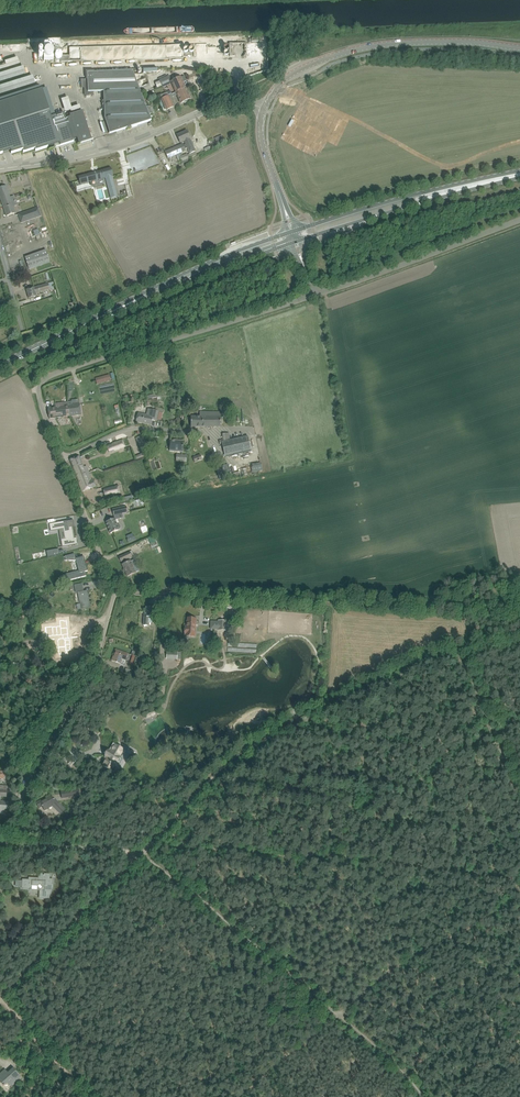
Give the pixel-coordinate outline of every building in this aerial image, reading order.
[(173,50),(173,45),(157,45),(157,49),(159,49),(159,53),(158,53),(158,58),(176,57),(175,50),(173,50)] [(15,57),(2,61),(4,69),(17,65),(15,57)] [(87,79),(81,79),(81,88),(85,88),(85,95),(94,94),(94,92),(103,91),(105,118),(110,134),(151,120),(149,114),(154,112),(152,105),(146,107),(141,94),(139,88),(137,81),(133,72),(133,71),(87,73),(87,79)] [(171,84),(167,75),(159,79),(163,87),(171,84)] [(171,82),(176,92),(181,90),(181,92),(182,91),(182,90),(186,88),(183,82),(186,81),(184,76),(181,78),(171,82)] [(190,99),(186,88),(182,90),(182,91),(181,92),(181,90),(176,92),(181,103),(184,102),(185,103),(187,102),(187,100),(190,99)] [(167,92),(160,95),(162,98),(167,109),(174,106),(170,98),(169,95),(167,92)] [(0,117),(0,154),(4,153),(10,151),(11,150),(12,153),(23,150),(24,152),(35,148),(36,151),(48,147),(53,146),(54,145),(54,148),(61,145),(60,144),(72,140),(73,140),(77,138),(78,142),(89,139),(85,127),(87,127),(82,111),(72,114),(71,113),(69,114),(70,116),(65,117),(64,113),(56,116),(56,115),(51,117),(47,102),(0,117)] [(182,133),(177,135),(179,140),(180,142),(183,141),(184,142),(185,142),(185,141),(185,140),(189,138),(190,138),(189,136),(187,131),(182,133)] [(186,144),(183,145),(185,149),(188,148),(188,149),(188,150),(190,154),(191,153),(195,152),(192,145),(193,145),(194,144),(193,142),(192,142),(191,142),(189,138),(185,140),(185,141),(185,142),(186,144)] [(183,144),(165,151),(168,158),(176,155),(180,152),(186,150),(185,149),(183,145),(183,144)] [(180,152),(176,155),(179,162),(181,162),(182,164),(189,161),(190,161),(188,155),(187,154),(182,156),(180,152)] [(111,168),(78,176),(80,185),(105,178),(109,194),(116,192),(112,176),(113,176),(111,168)] [(8,191),(6,186),(0,188),(0,198),(6,216),(16,213),(13,207),(17,205),(14,196),(10,197),(8,191)] [(39,208),(18,215),(21,223),(41,216),(39,208)] [(50,261),(46,251),(25,258),(29,269),(50,261)] [(48,283),(39,286),(41,293),(50,290),(50,288),(53,288),(51,283),(48,284),(48,283)] [(34,287),(26,290),(29,298),(34,297),(37,296),(36,294),(34,287)] [(109,374),(98,377),(99,383),(111,380),(109,374)] [(71,401),(67,402),(69,416),(81,414),(80,403),(79,403),(79,399),(71,400),(71,401)] [(56,407),(48,408),(49,419),(68,416),(69,416),(67,402),(66,402),(55,403),(55,405),(56,407)] [(138,413),(137,416),(136,422),(151,425),(152,420),(157,421),(157,419),(161,420),(163,413),(159,412),(159,411),(147,409),(146,415),(138,413)] [(191,421),(191,427),(221,427),(221,412),(208,412),(200,412),(200,417),(191,417),(191,421)] [(223,439),(219,440),(220,445),(222,444),(225,456),(251,450),(248,436),(231,440),(229,441),(229,433),(222,434),(223,439)] [(123,440),(107,446),(109,453),(125,447),(123,440)] [(170,448),(170,452),(182,453),(183,449),(183,447),(183,441),(171,440),(170,446),(170,448)] [(145,445),(139,447),(142,454),(147,452),(145,445)] [(192,458),(194,463),(203,460),(200,454),(192,458)] [(79,456),(70,460),(76,476),(76,477),(86,473),(86,472),(83,466),(82,461),(80,457),(79,456)] [(153,458),(148,459),(152,470),(157,469),(154,461),(155,460),(154,457),(153,458)] [(260,462),(250,464),(252,473),(262,471),(260,462)] [(228,465),(217,468),(220,479),(231,475),(228,465)] [(86,473),(76,477),(82,492),(83,492),(87,490),(96,487),(94,480),(93,480),(89,481),(86,473)] [(120,493),(118,486),(104,489),(105,496),(120,493)] [(127,512),(126,507),(113,510),(114,515),(127,512)] [(114,519),(106,522),(110,534),(119,530),(119,529),(120,529),(120,527),(120,525),(118,524),(117,525),(114,519)] [(68,521),(49,524),(51,531),(63,529),(64,533),(65,539),(61,539),(62,547),(77,544),(76,538),(75,538),(74,538),(72,527),(69,528),(68,521)] [(52,545),(47,526),(38,528),(41,541),(39,541),(40,547),(52,545)] [(154,537),(149,539),(149,541),(150,543),(153,550),(158,548),(156,541),(154,537)] [(59,549),(46,551),(47,557),(60,554),(59,549)] [(121,561),(126,559),(132,557),(130,552),(124,555),(119,557),(121,561)] [(74,554),(65,556),(66,561),(75,561),(76,560),(79,571),(65,574),(67,581),(86,576),(85,572),(88,571),(84,557),(84,558),(81,558),(81,557),(76,558),(74,554)] [(130,561),(127,562),(122,565),(127,576),(136,573),(133,567),(130,561)] [(82,609),(85,609),(90,608),(87,591),(78,593),(82,609)] [(153,618),(153,613),(154,608),(146,607),(146,612),(144,612),(143,625),(148,626),(148,617),(153,618)] [(184,627),(184,634),(189,634),(189,636),(195,637),(195,633),(194,633),(194,628),(195,628),(195,623),(196,623),(196,618),(195,618),(191,618),(191,617),(189,617),(188,618),(188,621),(187,621),(187,627),(184,627)] [(46,630),(46,637),(62,635),(63,638),(59,639),(59,640),(57,640),(59,654),(60,654),(60,655),(65,655),(65,654),(66,654),(66,652),(66,651),(70,651),(70,648),(71,647),(70,638),(68,638),(68,634),(67,620),(60,621),(60,626),(53,627),(53,626),(46,627),(46,630)] [(211,621),(211,629),(218,629),(218,628),(225,628),(225,629),(232,630),(233,622),(225,622),(225,623),(218,623),(218,621),(211,621)] [(231,651),(257,652),(257,644),(234,643),(234,649),(231,649),(231,651)] [(113,656),(112,660),(116,662),(120,664),(122,659),(125,660),(126,660),(127,660),(129,661),(128,663),(132,665),(135,656),(122,652),(117,650),(114,657),(113,656)] [(153,709),(144,713),(146,718),(155,714),(154,713),(153,709)] [(108,758),(103,766),(114,772),(119,764),(120,765),(123,759),(122,758),(118,756),(122,749),(113,744),(109,751),(108,750),(105,757),(108,758)] [(79,761),(68,750),(65,753),(76,764),(79,761)] [(61,791),(62,798),(80,796),(79,788),(61,791)] [(54,800),(53,800),(51,795),(37,803),(39,807),(42,806),(45,810),(49,808),(53,805),(61,814),(65,810),(57,801),(55,799),(54,799),(53,799),(54,800)] [(3,814),(3,811),(10,812),(11,802),(0,801),(0,814),(3,814)] [(52,892),(52,890),(53,885),(52,885),(52,880),(49,879),(49,875),(39,874),(39,876),(40,876),(40,878),(29,878),(29,880),(23,880),(22,888),(30,888),(32,887),(32,886),(38,886),(40,884),(43,887),(40,890),(39,899),(50,900),(50,895),(51,895),(51,892),(52,892)] [(4,1086),(7,1083),(10,1087),(21,1077),(13,1068),(8,1073),(5,1069),(0,1074),(0,1082),(4,1086)]
